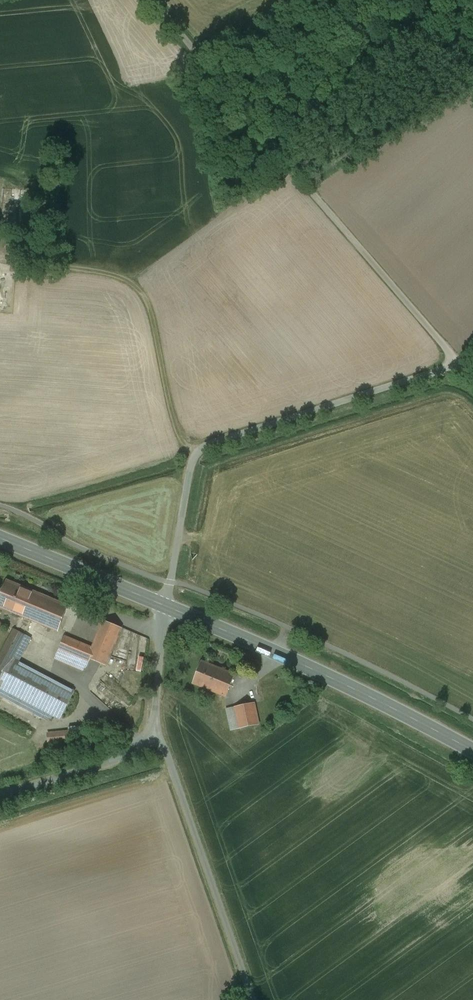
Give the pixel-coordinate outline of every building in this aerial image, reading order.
[(7,581),(0,597),(0,607),(21,616),(33,620),(58,631),(69,606),(7,581)] [(33,620),(21,616),(16,627),(28,632),(33,620)] [(122,628),(103,620),(92,648),(64,637),(55,659),(83,671),(88,658),(106,666),(122,628)] [(14,629),(0,656),(0,695),(3,696),(6,691),(58,718),(74,690),(19,661),(31,638),(14,629)] [(123,640),(131,641),(129,668),(136,668),(137,658),(144,658),(146,633),(123,631),(123,640)] [(236,673),(201,659),(192,682),(226,696),(236,673)] [(255,704),(225,710),(230,732),(259,726),(255,704)] [(69,732),(49,734),(49,742),(70,740),(70,741),(91,740),(90,726),(69,728),(69,732)]
